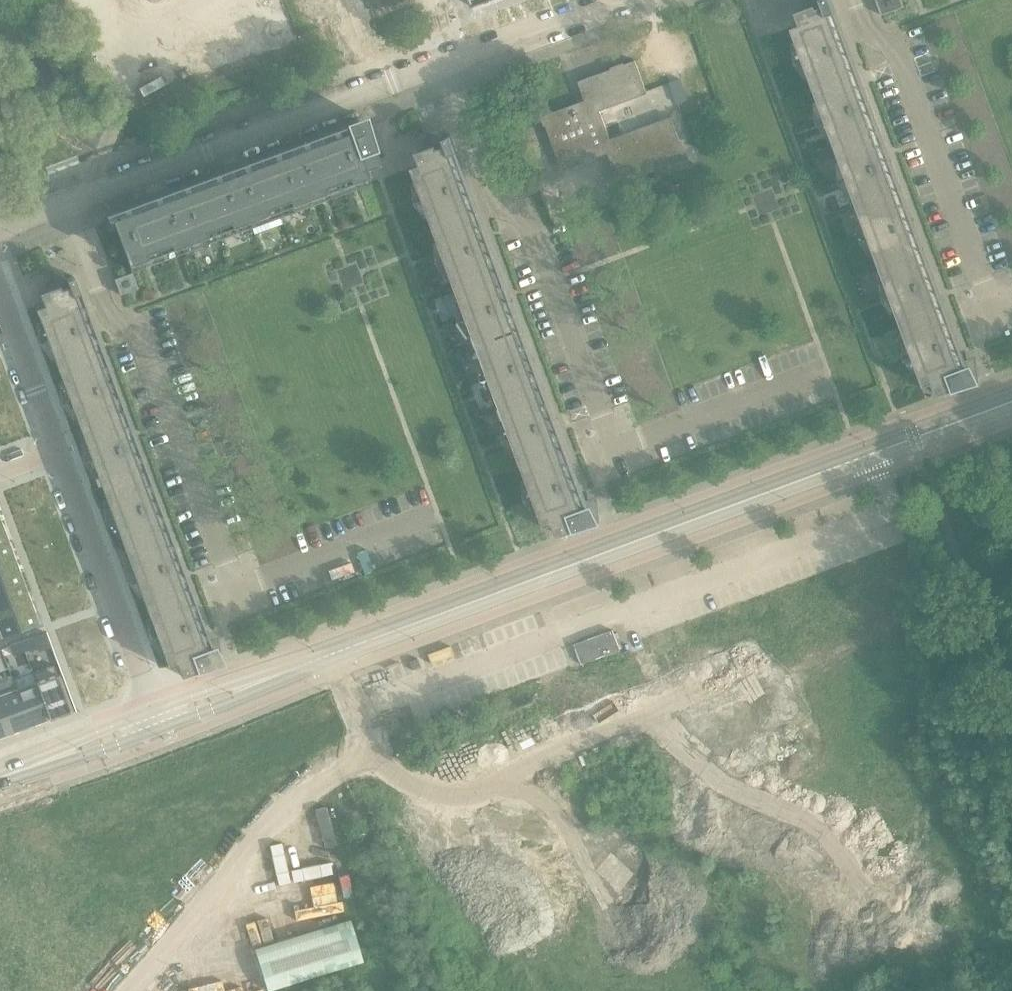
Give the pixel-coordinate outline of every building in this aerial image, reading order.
[(364,3),(371,22),(404,10),(400,0),(372,0),(364,3)] [(832,0),(812,0),(814,6),(797,12),(801,25),(793,28),(925,387),(934,383),(938,395),(979,380),(978,365),(968,368),(965,361),(960,363),(831,16),(832,15),(831,15),(837,13),(832,0)] [(883,15),(905,7),(903,0),(877,0),(883,15)] [(404,10),(371,22),(378,42),(412,30),(404,10)] [(609,152),(620,182),(654,170),(651,162),(684,150),(672,117),(611,140),(600,110),(648,93),(636,61),(580,82),(587,104),(545,119),(563,169),(609,152)] [(131,272),(371,184),(365,168),(378,163),(373,150),(375,150),(367,128),(113,222),(131,272)] [(546,526),(555,523),(560,536),(600,520),(599,506),(592,508),(588,501),(582,503),(452,154),(458,153),(452,136),(445,139),(443,133),(432,137),(435,146),(418,152),(423,165),(414,168),(516,444),(546,526)] [(53,277),(57,286),(39,293),(44,305),(35,309),(167,666),(176,663),(181,676),(221,661),(220,646),(213,648),(209,641),(202,643),(73,295),(79,293),(73,277),(66,279),(64,273),(53,277)] [(133,273),(122,276),(115,279),(121,296),(139,289),(133,273)] [(0,522),(0,545),(8,542),(1,522),(0,522)] [(0,545),(0,568),(16,562),(8,542),(0,545)] [(0,568),(0,591),(23,582),(16,562),(0,568)] [(31,603),(23,582),(0,591),(0,614),(31,603)] [(0,614),(0,638),(39,624),(31,603),(0,614)] [(617,627),(575,643),(582,662),(624,646),(617,627)] [(33,638),(22,642),(25,651),(36,647),(33,638)] [(797,639),(778,646),(792,685),(811,678),(797,639)] [(22,642),(10,646),(14,655),(25,651),(22,642)] [(778,646),(759,653),(773,692),(792,685),(778,646)] [(759,653),(738,661),(753,700),(773,692),(759,653)] [(54,665),(33,673),(50,718),(71,710),(54,665)] [(15,685),(30,725),(50,718),(33,673),(36,682),(17,689),(15,685)] [(705,673),(684,680),(699,720),(719,712),(705,673)] [(906,679),(895,683),(899,694),(910,690),(906,679)] [(684,680),(665,687),(667,691),(680,727),(699,720),(684,680)] [(895,683),(884,687),(888,698),(899,694),(895,683)] [(9,733),(30,725),(15,685),(0,690),(0,708),(9,733)] [(866,687),(855,691),(859,703),(870,698),(866,687)] [(667,691),(647,698),(662,738),(681,731),(680,727),(667,691)] [(855,691),(843,696),(847,707),(859,703),(855,691)] [(647,698),(628,705),(643,745),(662,738),(647,698)] [(828,701),(816,705),(821,717),(832,713),(828,701)] [(628,705),(609,712),(624,752),(643,745),(628,705)] [(816,705),(805,709),(809,721),(821,717),(816,705)] [(9,733),(0,708),(0,736),(9,733)] [(609,712),(590,719),(605,759),(624,752),(609,712)] [(789,716),(778,720),(782,731),(793,727),(789,716)] [(867,718),(855,722),(859,733),(871,729),(867,718)] [(590,719),(571,726),(584,762),(585,766),(605,759),(590,719)] [(778,720),(767,724),(771,735),(782,731),(778,720)] [(871,729),(859,733),(864,744),(875,740),(871,729)] [(720,741),(708,745),(712,757),(724,752),(720,741)] [(708,745),(697,749),(701,761),(712,757),(708,745)] [(681,755),(670,760),(674,771),(685,767),(681,755)] [(881,758),(870,763),(874,774),(885,769),(881,758)] [(670,760),(659,764),(663,775),(674,771),(670,760)] [(885,769),(874,774),(879,785),(890,781),(885,769)] [(643,770),(632,774),(636,785),(647,781),(643,770)] [(632,774),(620,778),(625,789),(636,785),(632,774)] [(604,783),(593,787),(597,799),(609,795),(604,783)] [(593,787),(582,792),(586,803),(597,799),(593,787)] [(566,797),(555,802),(559,813),(570,809),(566,797)] [(331,801),(311,808),(325,848),(345,840),(331,801)] [(555,802),(544,806),(548,817),(559,813),(555,802)] [(899,805),(887,809),(892,821),(903,816),(899,805)] [(526,806),(514,810),(519,821),(530,817),(526,806)] [(311,808),(291,815),(306,855),(325,848),(311,808)] [(514,810),(503,814),(507,825),(519,821),(514,810)] [(291,815),(272,823),(287,862),(306,855),(291,815)] [(488,820),(476,824),(480,835),(492,831),(488,820)] [(272,823),(253,830),(268,869),(287,862),(272,823)] [(476,824),(465,828),(469,839),(480,835),(476,824)] [(908,831),(897,836),(901,847),(912,843),(908,831)] [(451,840),(440,844),(444,854),(455,850),(451,840)] [(511,842),(500,846),(504,857),(515,853),(511,842)] [(912,843),(901,847),(905,858),(917,854),(912,843)] [(440,844),(429,848),(433,858),(444,854),(440,844)] [(433,858),(429,859),(437,881),(477,866),(469,845),(455,850),(444,854),(433,858)] [(515,853),(504,857),(508,869),(519,865),(515,853)] [(477,866),(437,881),(445,901),(484,887),(477,866)] [(922,870),(911,874),(915,885),(926,881),(922,870)] [(349,877),(337,882),(342,893),(353,889),(349,877)] [(926,881),(915,885),(919,896),(930,892),(926,881)] [(337,882),(326,886),(330,897),(342,893),(337,882)] [(526,882),(515,887),(519,898),(530,894),(526,882)] [(308,886),(297,890),(301,901),(312,897),(308,886)] [(484,887),(445,901),(452,921),(492,907),(484,887)] [(355,888),(316,902),(324,924),(363,909),(355,888)] [(986,889),(978,892),(982,903),(990,900),(986,889)] [(297,890),(287,894),(291,905),(301,901),(297,890)] [(978,892),(971,894),(975,906),(982,903),(978,892)] [(530,894),(519,898),(523,909),(534,905),(530,894)] [(971,894),(963,897),(967,909),(975,906),(971,894)] [(963,897),(956,900),(960,911),(967,909),(963,897)] [(270,900),(259,904),(263,915),(274,911),(270,900)] [(982,903),(975,906),(979,917),(986,914),(982,903)] [(259,904),(247,908),(252,919),(263,915),(259,904)] [(975,906),(967,909),(971,920),(979,917),(975,906)] [(492,907),(452,921),(460,943),(499,928),(492,907)] [(363,909),(324,924),(331,944),(370,930),(363,909)] [(917,914),(909,917),(913,928),(921,925),(917,914)] [(232,915),(221,919),(224,929),(236,925),(232,915)] [(909,917),(901,920),(906,931),(913,928),(909,917)] [(221,919),(210,923),(214,934),(224,929),(221,919)] [(901,920),(894,922),(898,934),(906,931),(901,920)] [(293,922),(282,926),(286,938),(297,933),(293,922)] [(894,922),(886,925),(891,936),(898,934),(894,922)] [(913,928),(906,931),(910,942),(917,939),(913,928)] [(194,929),(183,933),(186,943),(197,940),(194,929)] [(370,930),(331,944),(339,965),(378,951),(370,930)] [(544,931),(533,935),(537,947),(548,942),(544,931)] [(906,931),(898,934),(902,945),(910,942),(906,931)] [(183,933),(172,938),(175,947),(186,943),(183,933)] [(297,933),(286,938),(290,949),(302,945),(297,933)] [(848,939),(840,942),(844,953),(852,951),(848,939)] [(840,942),(832,945),(837,956),(844,953),(840,942)] [(832,945),(825,948),(829,959),(837,956),(832,945)] [(825,948),(818,951),(821,962),(829,959),(825,948)] [(844,953),(837,956),(841,968),(848,965),(844,953)] [(123,955),(113,959),(116,969),(127,965),(123,955)] [(837,956),(829,959),(833,971),(841,968),(837,956)] [(113,959),(102,963),(105,973),(116,969),(113,959)] [(554,960),(543,964),(547,975),(558,971),(554,960)] [(309,965),(298,969),(302,981),(313,976),(309,965)] [(777,966),(770,968),(774,979),(781,977),(777,966)] [(85,968),(74,972),(78,983),(89,979),(85,968)] [(345,982),(348,990),(380,990),(392,987),(384,968),(345,982)] [(770,968),(762,971),(766,982),(774,979),(770,968)] [(558,971),(547,975),(551,986),(562,982),(558,971)] [(74,972),(63,976),(67,988),(78,983),(74,972)] [(753,975),(746,977),(750,988),(757,986),(753,975)] [(738,980),(742,990),(743,990),(750,988),(746,977),(738,980)] [(766,982),(770,990),(777,990),(778,990),(774,979),(766,982)] [(36,987),(37,990),(50,990),(47,983),(36,987)]
